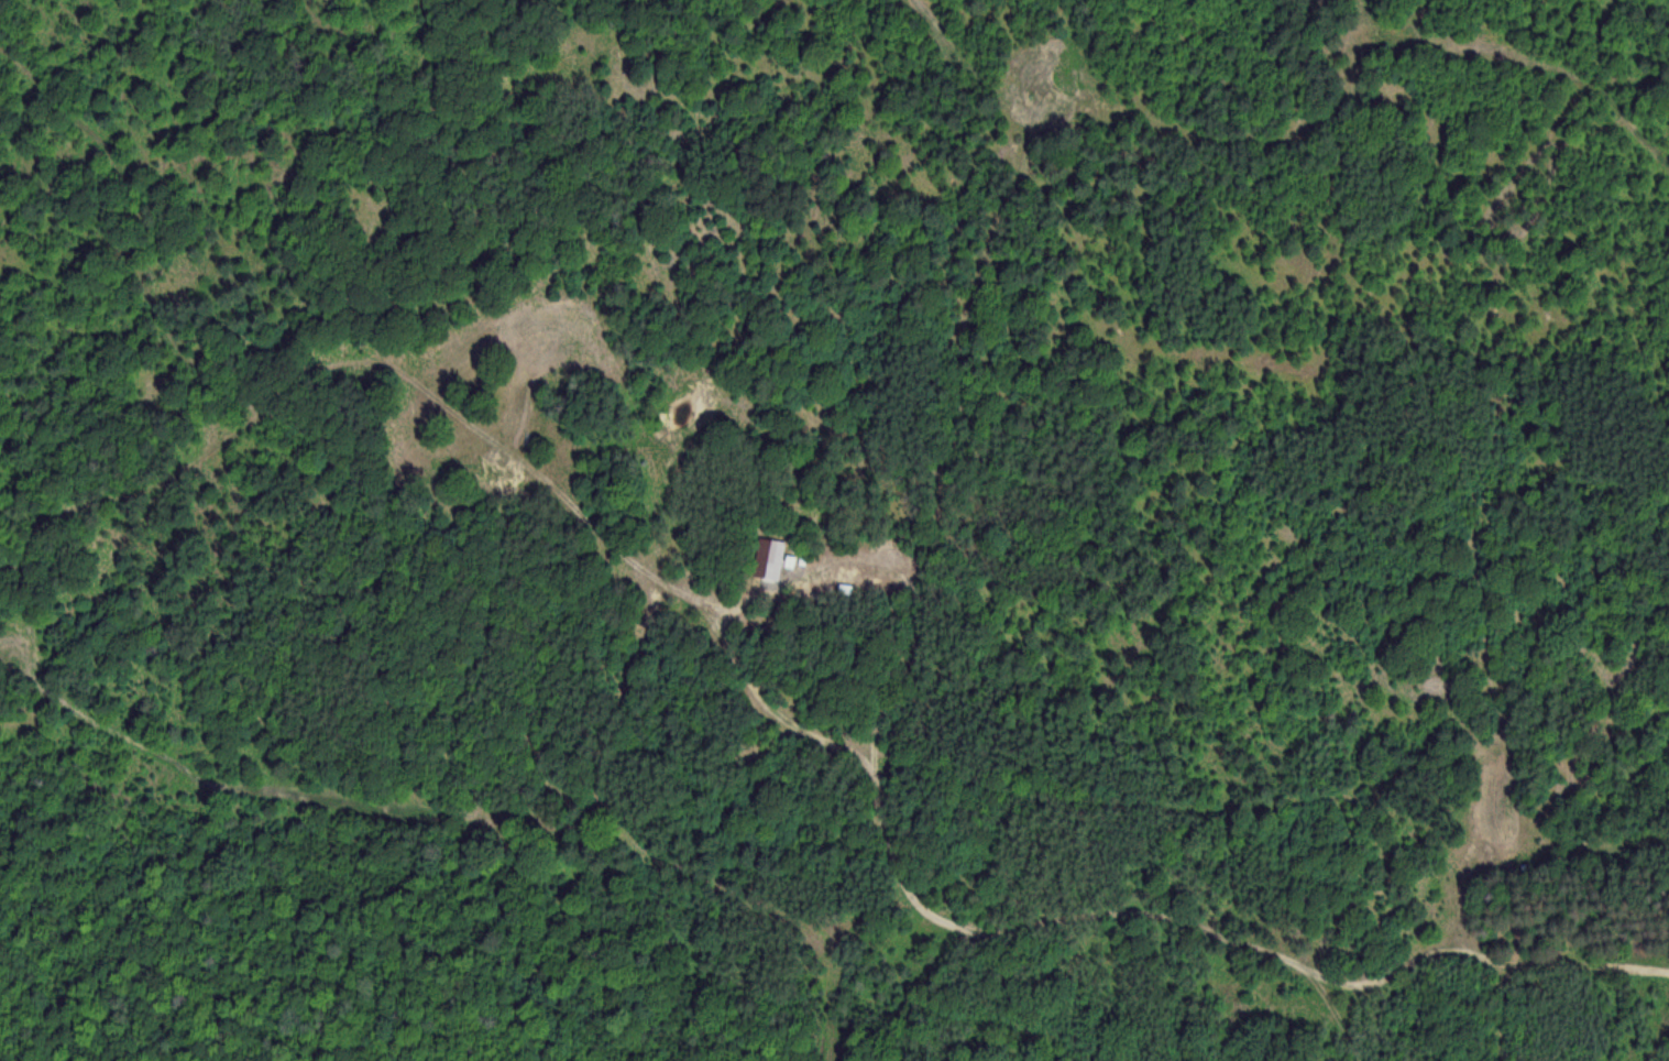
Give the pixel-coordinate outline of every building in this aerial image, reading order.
[(855,593),(855,587),(876,587),(876,577),(851,577),(851,565),(837,565),(837,593),(855,593)]
